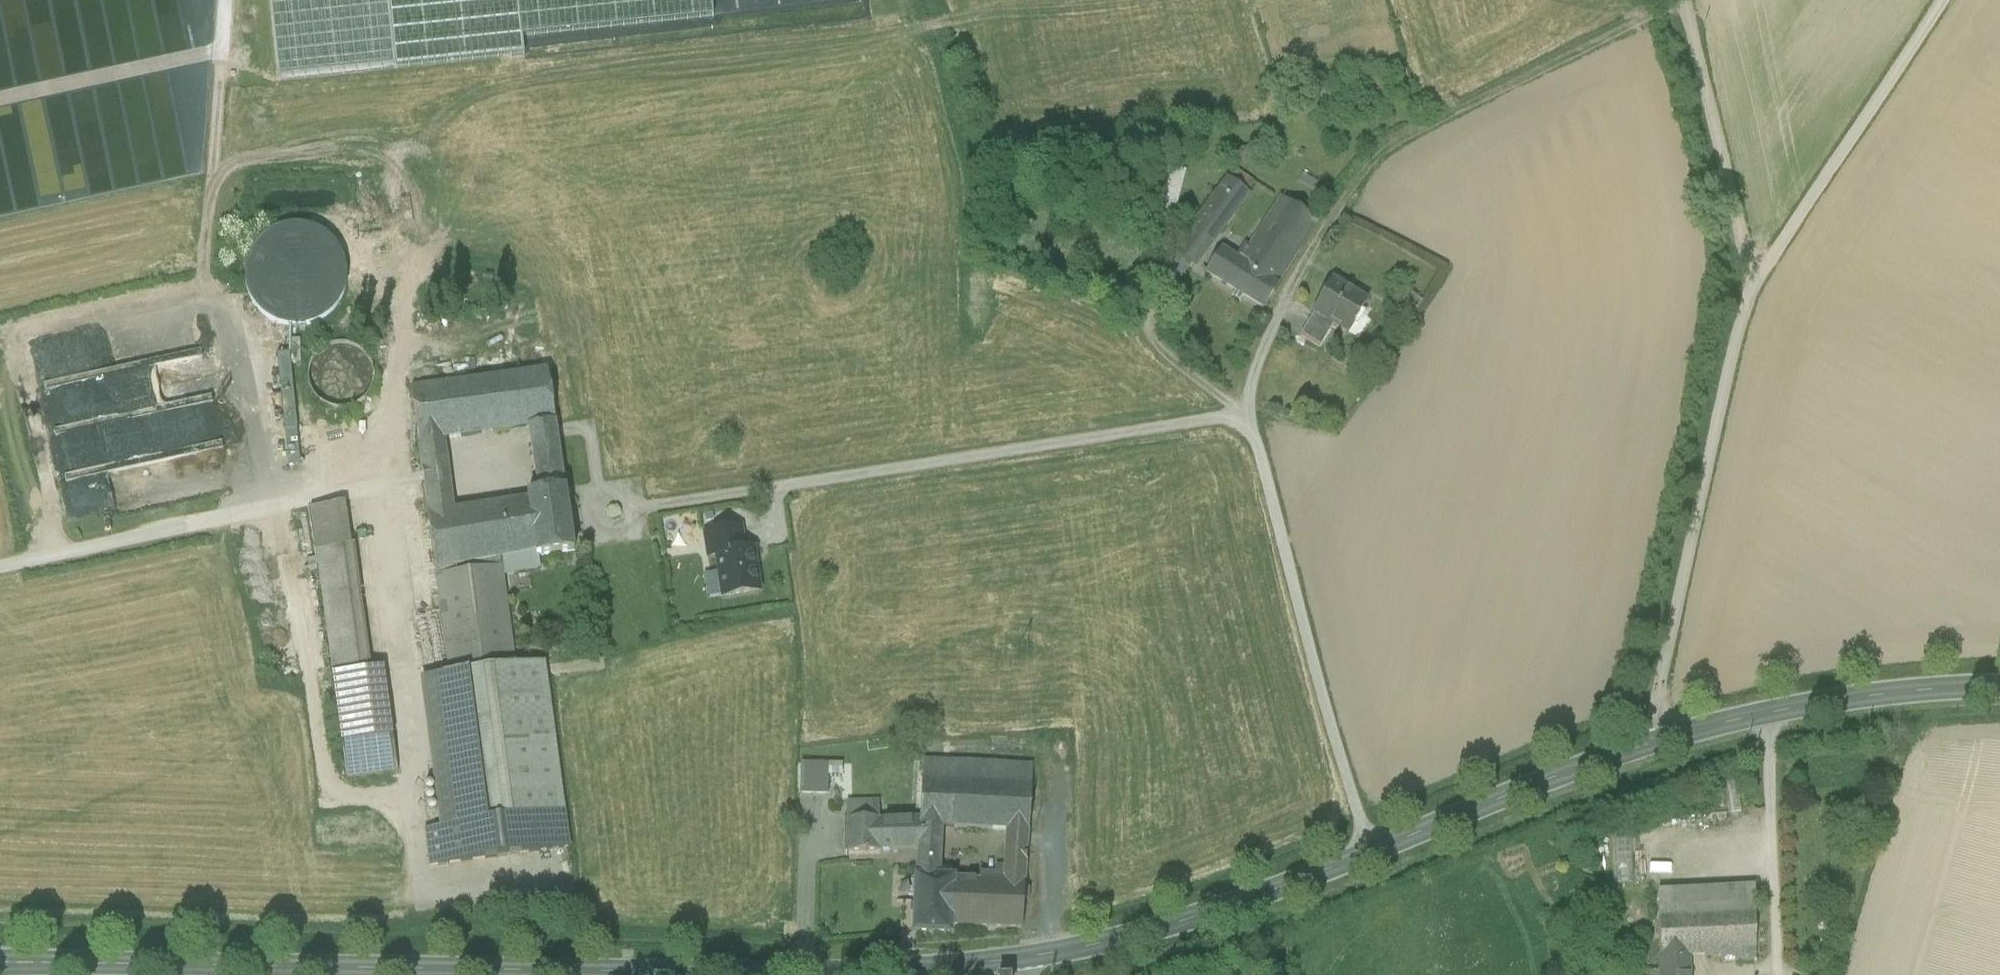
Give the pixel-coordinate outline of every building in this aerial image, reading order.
[(280,76),(393,64),(386,0),(272,0),(280,76)] [(393,64),(520,51),(515,0),(386,0),(393,64)] [(522,38),(713,18),(711,0),(518,0),(522,38)] [(1240,150),(1233,159),(1240,164),(1250,151),(1240,150)] [(1185,173),(1151,164),(1136,218),(1171,226),(1185,173)] [(1227,181),(1212,200),(1212,201),(1186,237),(1207,251),(1247,196),(1227,181)] [(1281,200),(1249,249),(1286,271),(1316,223),(1281,200)] [(245,272),(245,286),(250,300),(258,312),(270,321),(283,327),(297,328),(312,325),(325,319),(335,309),(343,297),(346,282),(346,268),(341,254),(333,242),(321,233),(308,228),(294,226),(279,229),(266,235),(256,245),(248,258),(245,272)] [(1157,230),(1149,227),(1144,238),(1152,241),(1157,230)] [(1207,251),(1186,237),(1174,253),(1190,263),(1196,266),(1207,251)] [(1245,246),(1231,267),(1218,259),(1208,274),(1236,291),(1232,298),(1239,302),(1243,295),(1263,307),(1286,271),(1249,249),(1245,246)] [(1190,263),(1174,253),(1161,270),(1176,282),(1190,263)] [(407,359),(411,389),(547,370),(543,336),(518,339),(536,285),(521,280),(497,347),(407,359)] [(1365,302),(1331,282),(1313,313),(1332,324),(1347,333),(1365,302)] [(1332,324),(1313,313),(1299,336),(1319,347),(1332,324)] [(371,389),(374,376),(371,363),(364,352),(353,345),(340,343),(327,346),(317,353),(310,364),(307,377),(310,389),(317,400),(328,407),(341,409),(354,407),(364,399),(371,389)] [(416,425),(418,443),(444,439),(529,428),(555,424),(553,406),(551,388),(550,388),(547,370),(411,389),(413,406),(415,425),(416,425)] [(555,424),(529,428),(531,443),(557,440),(555,424)] [(444,439),(418,443),(420,455),(445,451),(444,439)] [(557,440),(531,443),(536,474),(561,470),(557,440)] [(445,451),(420,455),(422,471),(447,466),(445,451)] [(447,466),(422,471),(424,485),(449,481),(447,466)] [(561,470),(536,474),(539,493),(564,489),(561,470)] [(449,481),(424,485),(426,499),(451,495),(449,481)] [(528,500),(499,504),(507,557),(536,552),(536,557),(537,557),(574,552),(564,489),(539,493),(528,494),(528,500)] [(499,504),(453,511),(451,495),(426,499),(435,570),(500,558),(507,557),(499,504)] [(351,546),(316,550),(320,576),(355,571),(351,546)] [(752,549),(717,555),(723,598),(759,592),(752,549)] [(507,557),(500,558),(502,574),(538,567),(537,557),(536,557),(536,552),(507,557)] [(500,558),(435,570),(449,675),(472,672),(515,666),(502,574),(500,558)] [(355,571),(320,576),(332,674),(367,670),(355,571)] [(515,666),(472,672),(492,823),(563,813),(543,663),(515,666)] [(332,674),(339,720),(389,713),(383,668),(367,670),(332,674)] [(492,823),(472,672),(449,675),(425,678),(444,827),(424,830),(429,867),(568,849),(563,813),(492,823)] [(389,713),(339,720),(346,778),(397,772),(389,713)] [(1032,766),(922,763),(922,780),(1031,786),(1032,766)] [(828,765),(801,764),(800,795),(827,796),(828,765)] [(1031,786),(922,780),(919,820),(919,827),(941,828),(1006,831),(1028,832),(1031,786)] [(847,822),(878,821),(878,800),(847,801),(847,822)] [(919,820),(878,821),(879,850),(918,849),(919,827),(919,820)] [(878,821),(847,822),(848,851),(879,850),(878,821)] [(919,827),(918,849),(940,848),(941,828),(919,827)] [(1028,832),(1006,831),(1005,846),(1027,847),(1028,832)] [(1608,836),(1610,883),(1632,882),(1630,835),(1608,836)] [(1027,847),(1005,846),(1004,867),(1003,882),(1024,883),(1027,847)] [(940,848),(918,849),(918,860),(939,861),(940,848)] [(939,861),(918,860),(917,878),(939,879),(939,861)] [(1024,889),(1024,883),(1003,882),(1004,867),(997,867),(997,871),(996,892),(982,891),(983,881),(953,879),(950,926),(1022,930),(1023,901),(1028,902),(1028,890),(1024,889)] [(983,870),(983,881),(982,891),(996,892),(997,871),(983,870)] [(939,879),(917,878),(914,932),(950,934),(950,926),(953,879),(939,879)] [(1756,885),(1657,889),(1658,917),(1755,913),(1756,885)] [(1754,952),(1755,913),(1658,917),(1659,956),(1687,956),(1721,954),(1754,952)] [(1754,967),(1754,952),(1721,954),(1722,968),(1754,967)] [(1659,956),(1659,974),(1687,974),(1687,956),(1659,956)]
